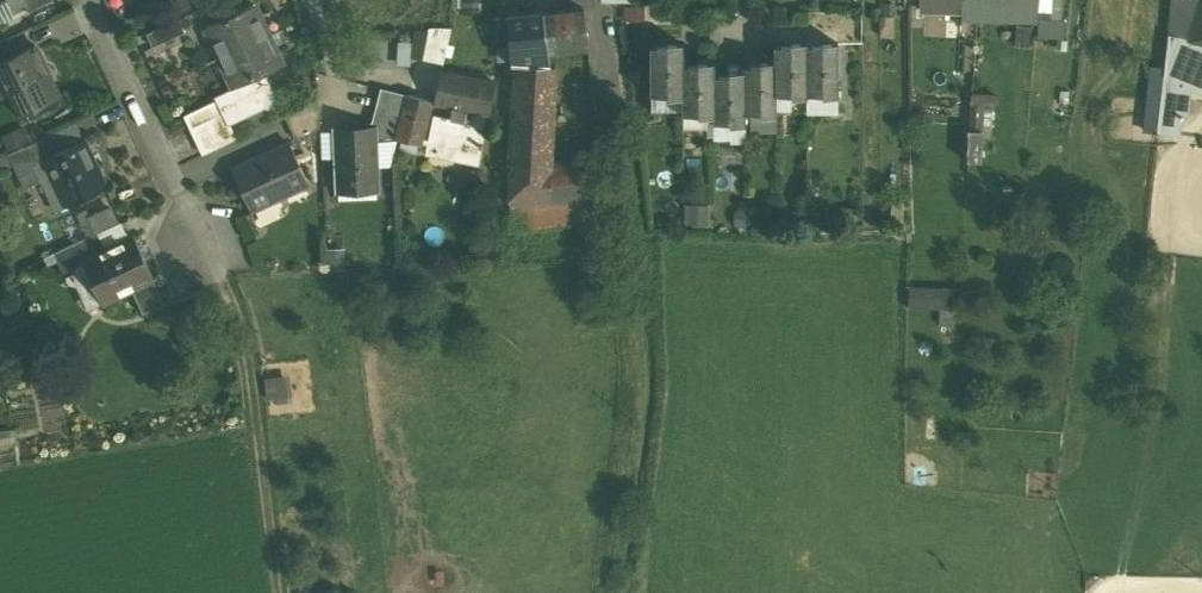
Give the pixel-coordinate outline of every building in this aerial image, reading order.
[(13,13),(27,6),(23,0),(7,0),(13,13)] [(27,6),(29,11),(51,0),(23,0),(27,6)] [(961,16),(1037,17),(1038,0),(962,0),(961,16)] [(1158,131),(1179,133),(1184,78),(1201,80),(1201,47),(1184,41),(1199,0),(1174,0),(1158,131)] [(1184,41),(1201,47),(1201,0),(1199,0),(1184,41)] [(254,4),(207,26),(221,57),(268,34),(254,4)] [(584,9),(543,13),(548,51),(589,47),(584,9)] [(543,13),(507,17),(512,64),(515,65),(550,66),(548,51),(543,13)] [(179,19),(147,34),(153,47),(185,32),(179,19)] [(451,29),(430,29),(424,58),(443,62),(451,29)] [(268,34),(221,57),(235,87),(265,73),(282,65),(268,34)] [(0,41),(0,61),(15,54),(7,37),(0,41)] [(791,43),(790,46),(775,46),(775,62),(776,94),(791,94),(791,97),(806,97),(807,94),(806,46),(807,45),(807,43),(791,43)] [(822,43),(822,45),(807,45),(806,46),(807,94),(822,94),(823,97),(838,97),(838,43),(822,43)] [(0,61),(0,64),(2,63),(12,84),(6,87),(19,115),(60,96),(35,44),(15,54),(0,61)] [(667,44),(667,47),(651,47),(651,95),(667,95),(667,97),(683,97),(682,66),(683,66),(683,44),(667,44)] [(713,62),(698,62),(698,66),(683,66),(682,66),(683,97),(683,113),(698,113),(698,116),(714,116),(714,77),(713,62)] [(760,63),(760,66),(744,66),(744,72),(745,112),(760,112),(761,116),(776,115),(776,94),(775,62),(760,63)] [(550,66),(515,65),(514,103),(553,104),(555,66),(550,66)] [(495,82),(440,71),(435,102),(455,106),(468,109),(464,133),(484,138),(495,82)] [(729,72),(729,77),(714,77),(714,116),(714,122),(729,122),(729,125),(745,125),(745,112),(744,72),(729,72)] [(265,73),(236,87),(237,90),(235,93),(218,102),(223,113),(228,124),(266,107),(274,110),(278,101),(265,73)] [(409,95),(381,88),(374,116),(380,118),(402,122),(409,95)] [(402,122),(397,140),(419,145),(431,100),(409,95),(402,122)] [(217,101),(185,116),(191,129),(223,113),(218,102),(217,101)] [(553,104),(514,103),(512,162),(552,164),(553,104)] [(453,120),(435,116),(430,143),(460,149),(457,160),(479,164),(480,157),(460,153),(464,133),(468,109),(455,106),(453,114),(454,115),(453,120)] [(223,113),(191,129),(203,155),(235,139),(228,124),(223,113)] [(402,122),(380,118),(375,128),(376,141),(397,140),(402,122)] [(75,121),(52,132),(52,133),(60,150),(84,139),(75,121)] [(375,128),(335,129),(338,183),(357,182),(358,186),(378,186),(376,141),(375,128)] [(988,159),(989,129),(975,128),(975,159),(988,159)] [(30,129),(3,141),(8,153),(9,153),(25,145),(35,140),(30,129)] [(35,140),(25,145),(35,165),(45,159),(44,157),(60,150),(52,133),(52,132),(35,140)] [(484,138),(464,133),(460,153),(480,157),(484,138)] [(60,150),(44,157),(45,159),(67,205),(106,187),(84,139),(60,150)] [(288,141),(232,167),(253,212),(309,186),(288,141)] [(25,145),(9,153),(13,163),(18,172),(35,165),(25,145)] [(0,156),(0,163),(3,168),(13,163),(9,153),(8,153),(0,156)] [(67,205),(45,159),(35,165),(56,210),(67,205)] [(596,159),(552,164),(550,204),(600,197),(596,159)] [(552,164),(512,162),(511,203),(550,204),(552,164)] [(710,224),(711,205),(688,204),(688,223),(710,224)] [(75,211),(43,225),(55,252),(72,244),(87,237),(75,211)] [(87,237),(72,244),(80,262),(81,263),(83,261),(83,260),(106,249),(98,232),(87,237)] [(106,249),(83,260),(83,261),(103,304),(132,290),(153,280),(154,280),(135,236),(106,249)] [(72,244),(55,252),(66,276),(75,272),(74,270),(75,266),(77,264),(80,262),(72,244)] [(153,280),(132,290),(142,314),(164,304),(153,280)] [(910,284),(909,307),(943,307),(943,322),(954,322),(955,285),(910,284)] [(268,375),(269,399),(294,398),(293,373),(268,375)]
